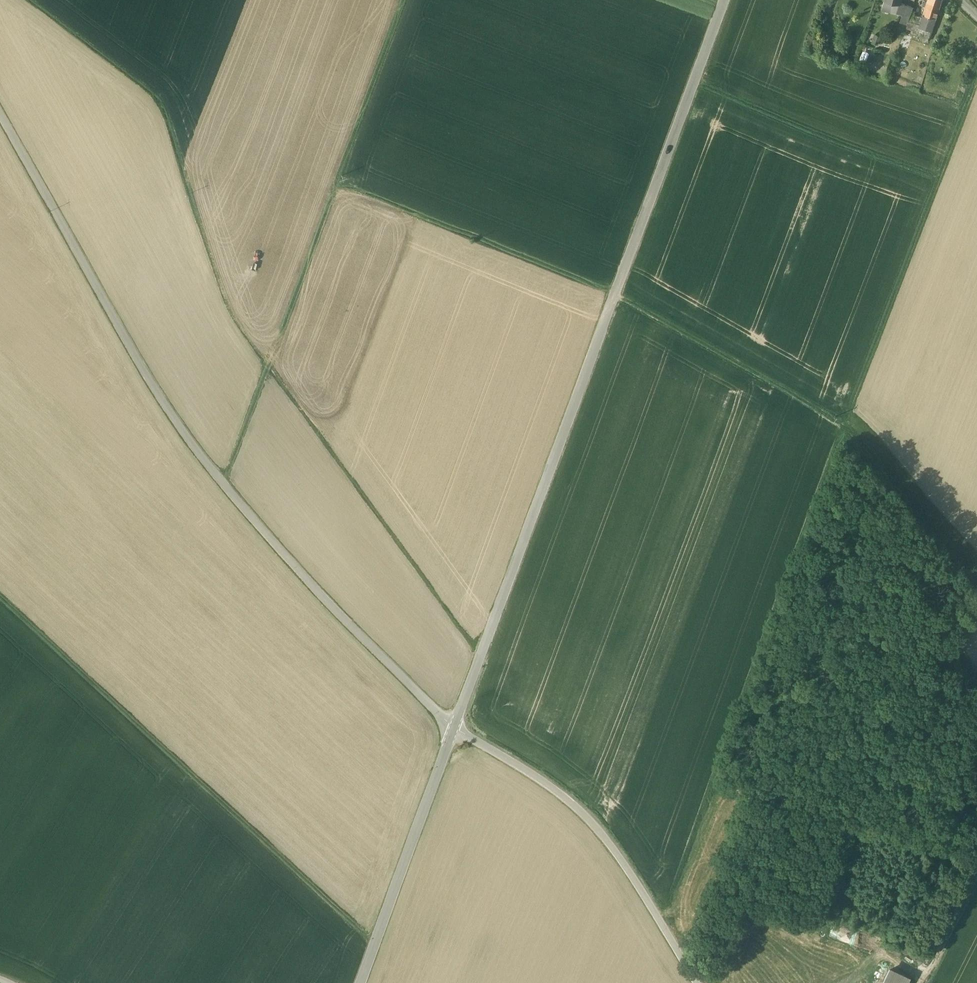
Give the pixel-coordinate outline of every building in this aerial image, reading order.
[(882,8),(890,11),(893,2),(900,4),(900,2),(901,0),(884,0),(882,8)] [(926,7),(923,14),(935,18),(942,0),(928,0),(926,7)] [(906,4),(900,2),(900,4),(893,2),(890,11),(902,15),(903,15),(906,4)] [(913,7),(906,4),(903,15),(902,15),(900,21),(907,24),(913,7)] [(915,15),(911,14),(906,28),(910,29),(915,15)] [(935,18),(923,14),(922,18),(917,34),(923,36),(924,35),(929,37),(935,18)] [(922,18),(915,15),(910,29),(911,29),(911,32),(917,34),(922,18)] [(886,982),(908,982),(911,977),(890,967),(883,981),(886,982)]
